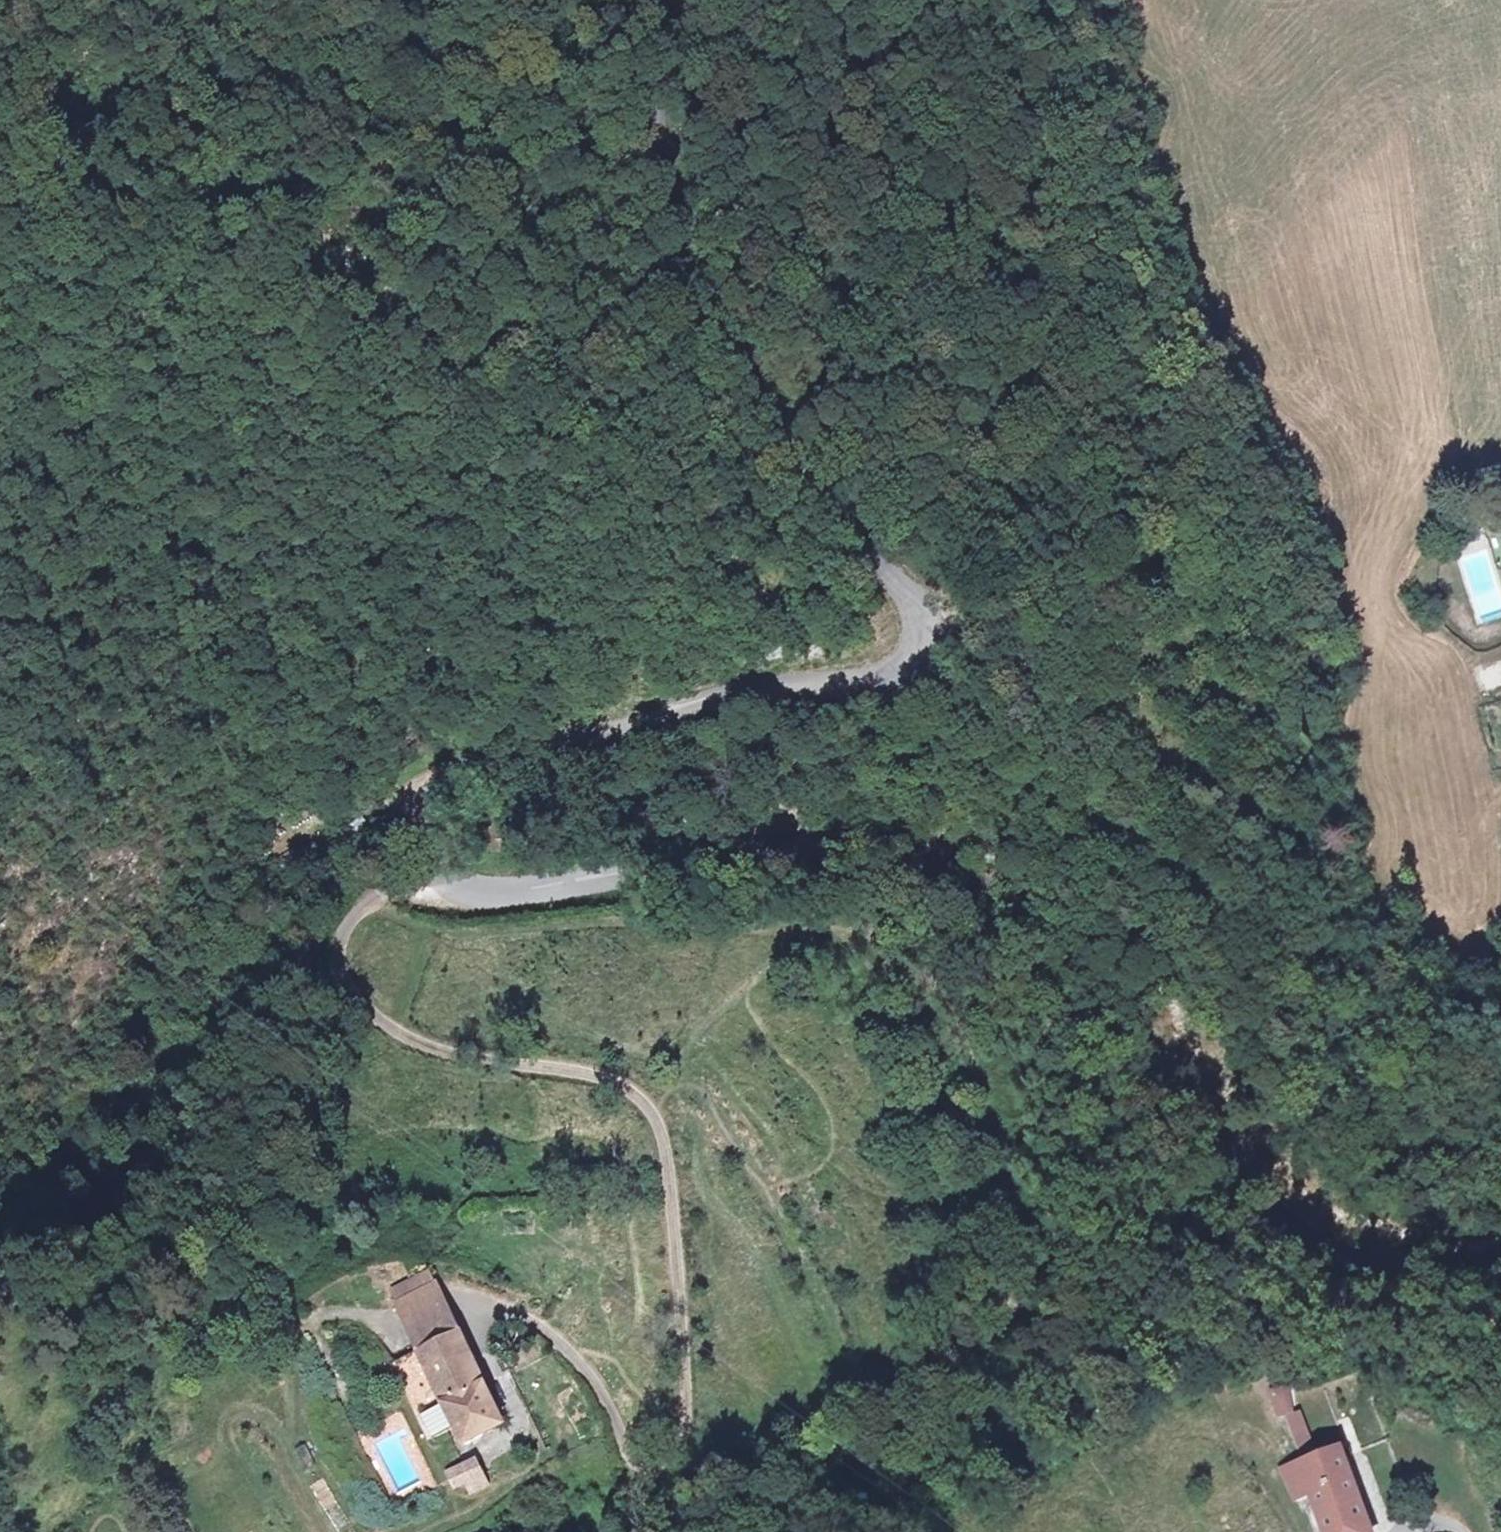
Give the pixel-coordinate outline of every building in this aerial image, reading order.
[(454,1296),(412,1310),(465,1433),(505,1415),(459,1306),(454,1296)] [(394,1361),(407,1404),(425,1398),(413,1355),(394,1361)] [(1287,1381),(1269,1388),(1289,1442),(1308,1434),(1287,1381)] [(1294,1460),(1304,1490),(1320,1486),(1337,1531),(1378,1531),(1349,1446),(1294,1460)] [(487,1482),(473,1452),(447,1462),(453,1477),(460,1474),(467,1490),(487,1482)]
